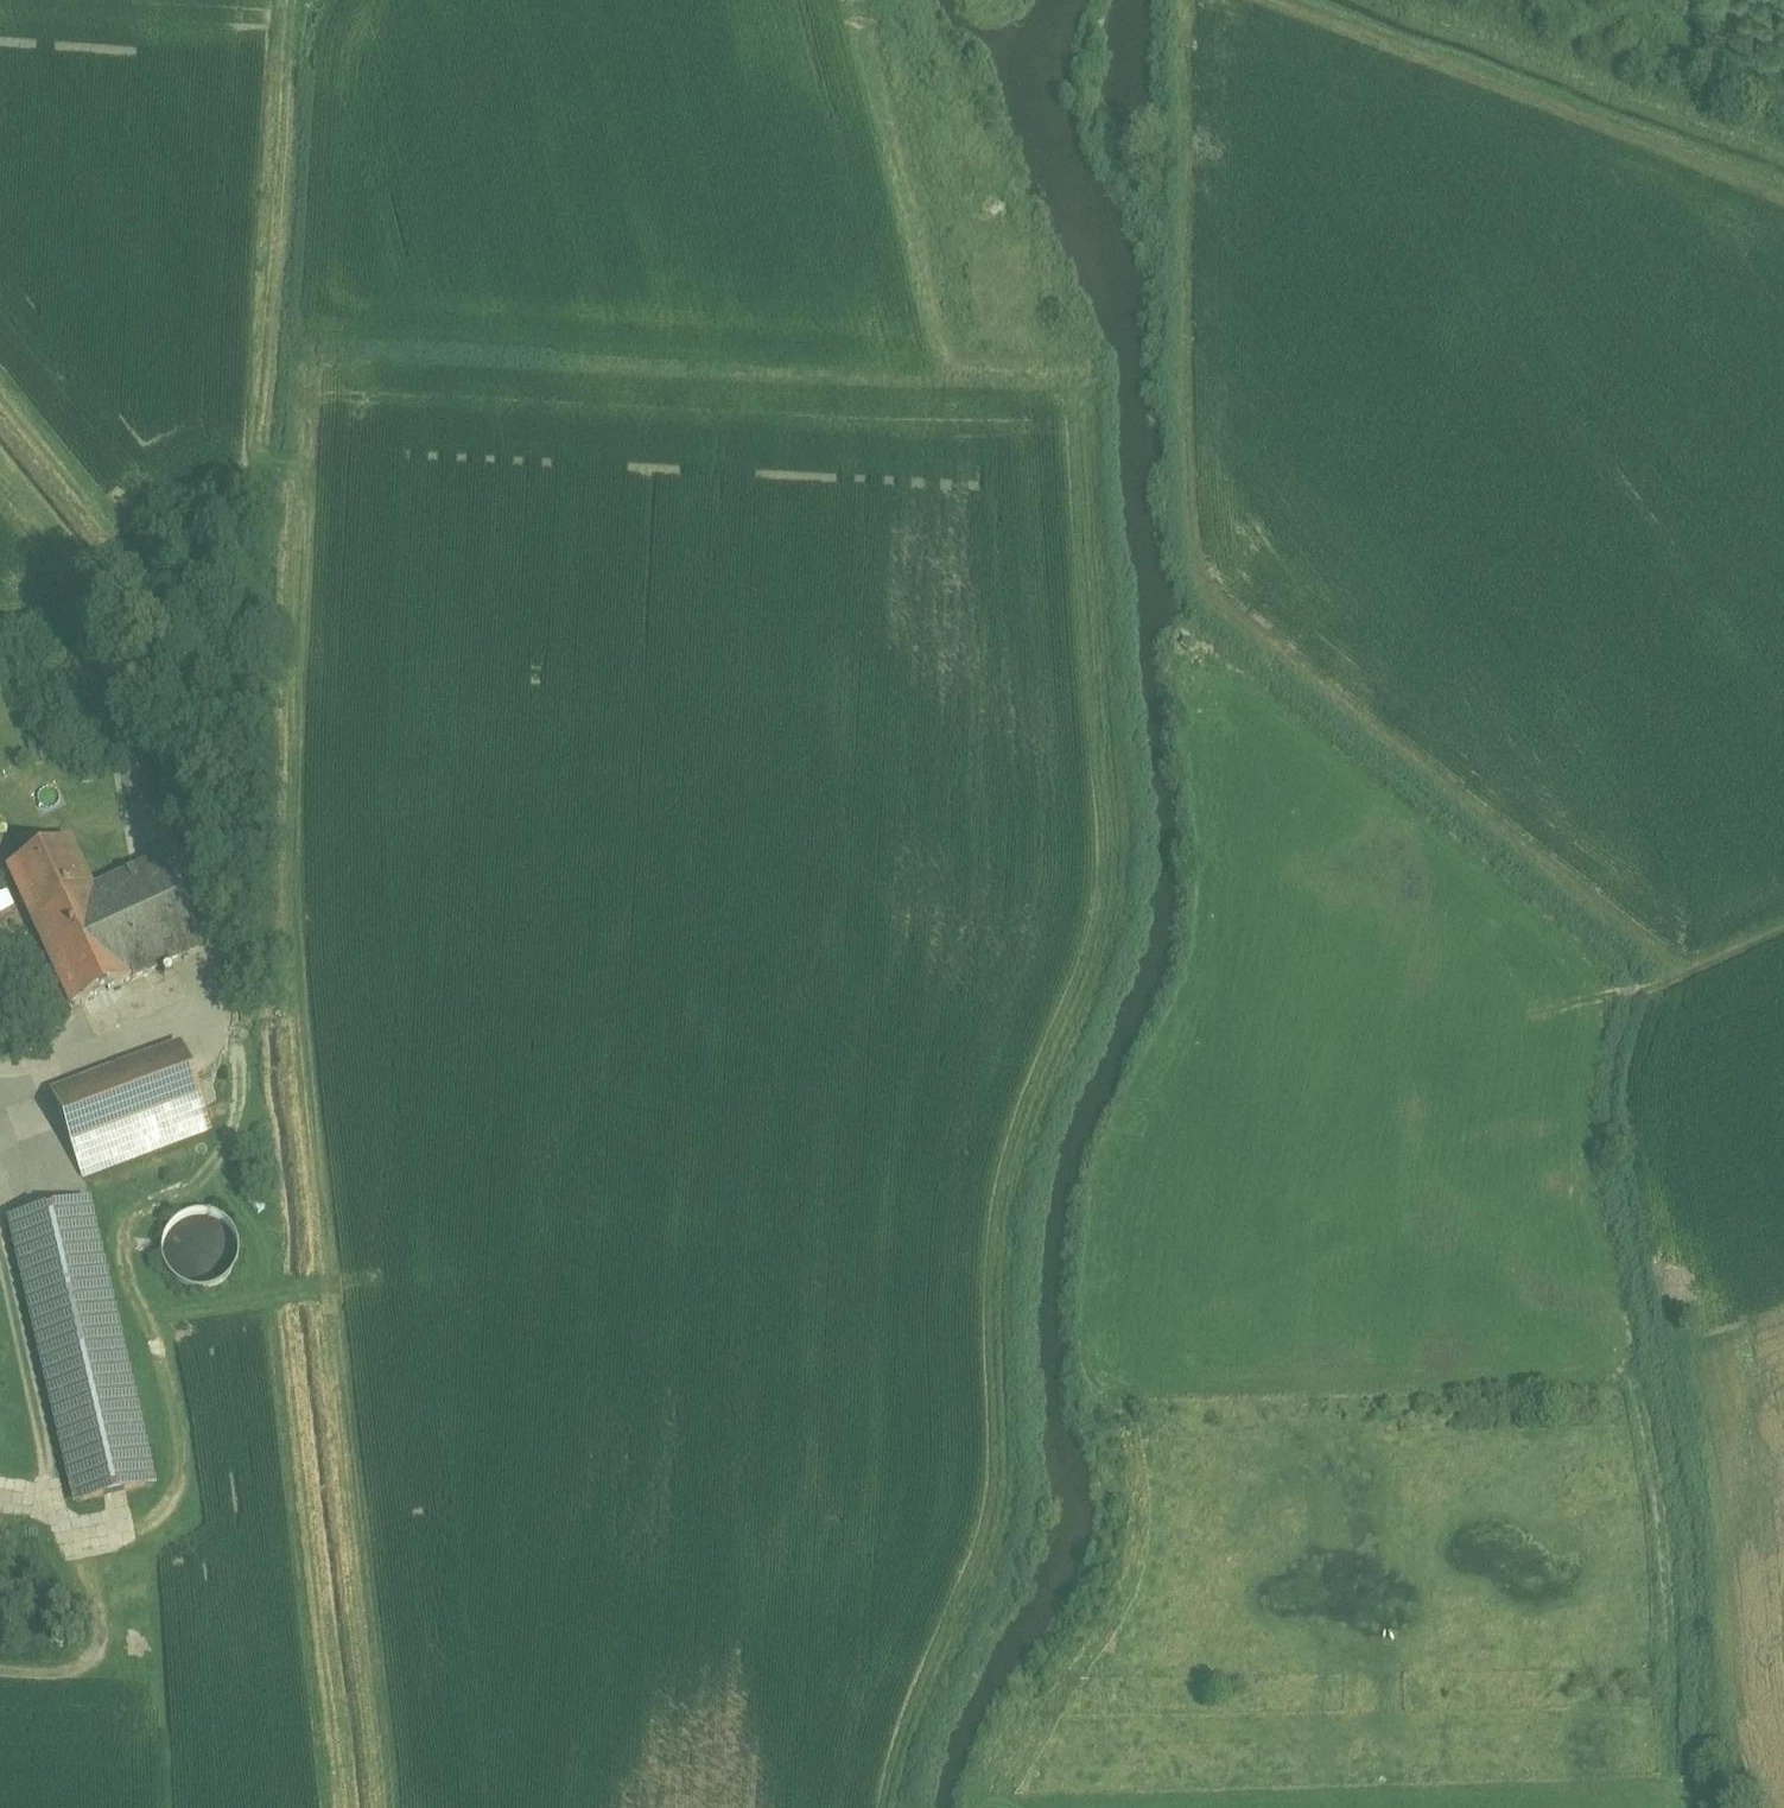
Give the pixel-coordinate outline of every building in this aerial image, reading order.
[(73,843),(15,869),(77,1006),(135,980),(96,893),(73,843)] [(178,856),(96,893),(135,980),(204,950),(183,902),(196,897),(178,856)] [(187,1057),(59,1106),(85,1175),(213,1126),(187,1057)] [(90,1205),(13,1222),(78,1501),(154,1484),(90,1205)] [(210,1211),(203,1210),(196,1211),(191,1213),(184,1216),(179,1220),(175,1223),(173,1226),(170,1230),(168,1236),(166,1239),(165,1243),(165,1250),(166,1256),(166,1259),(168,1263),(169,1266),(171,1271),(176,1276),(179,1279),(182,1281),(185,1284),(189,1285),(195,1287),(201,1288),(207,1288),(212,1288),(217,1286),(221,1284),(226,1282),(230,1278),(235,1274),(238,1269),(240,1265),(241,1261),(242,1259),(243,1254),(243,1248),(243,1243),(242,1238),(240,1233),(237,1228),(234,1224),(229,1219),(224,1216),(218,1213),(210,1211)]
